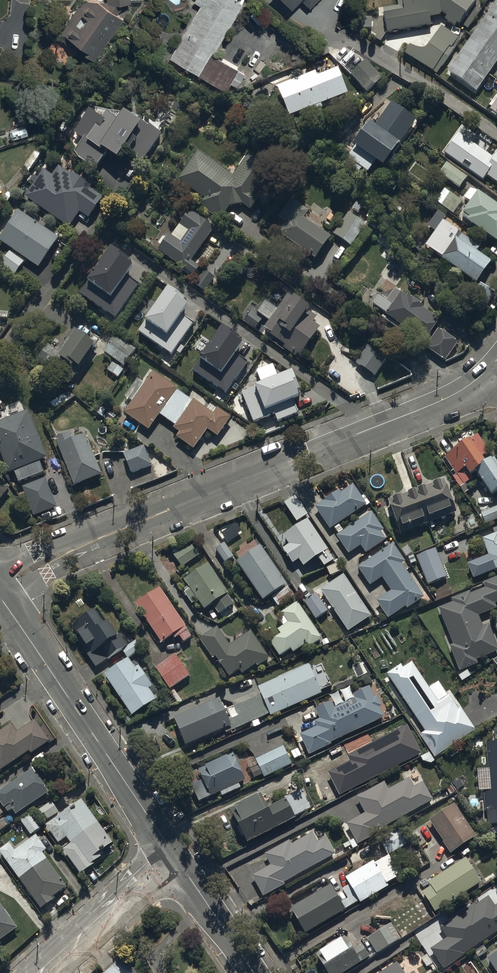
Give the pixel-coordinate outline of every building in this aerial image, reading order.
[(56,32),(94,58),(123,16),(117,12),(125,2),(130,2),(130,0),(82,0),(56,32)] [(242,2),(239,0),(195,0),(194,1),(200,4),(170,58),(224,88),(229,80),(237,85),(245,71),(213,53),(242,2)] [(471,7),(476,0),(397,0),(398,6),(385,9),(388,32),(432,25),(432,17),(443,16),(443,12),(447,16),(445,20),(455,27),(458,24),(459,25),(463,19),(471,25),(480,13),(471,7)] [(448,71),(476,91),(496,62),(496,3),(448,71)] [(411,45),(405,54),(437,74),(462,39),(442,26),(427,47),(426,47),(426,48),(425,48),(424,48),(423,48),(423,49),(422,49),(421,49),(420,49),(419,49),(418,49),(417,48),(416,48),(415,48),(414,47),(413,47),(413,46),(412,46),(411,45)] [(367,60),(351,74),(367,92),(383,78),(367,60)] [(322,103),(348,92),(338,68),(318,77),(315,71),(278,87),(290,116),(315,105),(317,110),(323,107),(322,103)] [(392,102),(376,125),(370,120),(353,143),(357,146),(349,157),(355,161),(351,166),(359,172),(362,167),(368,172),(376,160),(385,167),(387,163),(390,165),(397,155),(394,153),(418,120),(392,102)] [(74,134),(82,139),(84,140),(75,152),(79,158),(96,168),(108,150),(119,158),(124,150),(143,162),(161,135),(140,121),(125,111),(119,120),(106,112),(102,118),(90,110),(74,134)] [(426,137),(437,122),(430,117),(419,133),(426,137)] [(496,181),(496,148),(492,155),(460,133),(453,143),(451,141),(443,153),(484,181),(488,175),(496,181)] [(41,154),(34,149),(22,166),(29,172),(41,154)] [(252,195),(270,168),(249,153),(247,156),(245,154),(237,166),(239,167),(234,175),(199,151),(179,179),(205,197),(201,204),(222,218),(230,206),(243,204),(252,210),(260,199),(252,195)] [(447,162),(439,173),(460,188),(468,176),(447,162)] [(43,169),(25,195),(69,227),(81,211),(89,217),(105,195),(97,189),(95,191),(90,187),(92,185),(72,171),(70,173),(59,165),(52,175),(43,169)] [(496,240),(496,202),(480,190),(478,192),(472,188),(464,198),(469,202),(460,215),(496,240)] [(462,201),(446,189),(437,201),(453,213),(462,201)] [(286,222),(279,233),(316,258),(331,236),(305,219),(310,211),(292,199),(280,217),(286,222)] [(351,209),(334,233),(352,246),(370,222),(351,209)] [(19,210),(0,237),(0,241),(38,268),(59,238),(19,210)] [(192,261),(215,227),(189,210),(187,214),(185,212),(180,219),(182,221),(172,236),(169,234),(166,238),(164,236),(158,244),(162,246),(159,251),(195,275),(200,266),(192,261)] [(425,246),(477,283),(492,261),(478,251),(481,247),(458,230),(457,232),(436,217),(429,227),(435,232),(425,246)] [(81,295),(116,319),(140,286),(129,278),(135,270),(130,267),(131,264),(112,251),(81,295)] [(24,262),(10,252),(1,264),(15,275),(24,262)] [(379,295),(373,304),(426,342),(441,321),(421,306),(423,303),(409,294),(407,297),(396,289),(388,301),(379,295)] [(188,304),(169,290),(139,332),(172,356),(176,350),(181,353),(185,347),(181,344),(195,324),(185,317),(190,309),(186,306),(188,304)] [(294,298),(288,294),(261,333),(267,338),(270,334),(283,343),(281,346),(296,357),(298,354),(301,356),(321,327),(314,322),(318,316),(309,310),(312,306),(296,295),(294,298)] [(262,319),(251,312),(245,321),(256,328),(262,319)] [(80,367),(96,344),(75,329),(58,352),(48,344),(38,359),(71,382),(82,368),(80,367)] [(242,342),(224,329),(195,371),(227,394),(248,364),(238,356),(244,348),(240,345),(242,342)] [(427,349),(446,362),(458,343),(440,331),(427,349)] [(115,334),(103,351),(117,361),(109,372),(117,378),(125,367),(124,366),(136,349),(115,334)] [(368,345),(356,362),(374,376),(386,359),(368,345)] [(161,414),(178,389),(179,388),(153,370),(124,412),(149,430),(161,414)] [(302,395),(294,374),(244,394),(255,422),(276,414),(279,422),(299,414),(295,404),(301,401),(299,396),(302,395)] [(178,389),(161,414),(176,425),(174,428),(180,432),(176,437),(194,449),(207,429),(218,436),(231,417),(211,403),(207,408),(193,399),(193,400),(178,389)] [(29,410),(0,421),(0,450),(9,474),(15,472),(20,483),(44,474),(39,461),(47,458),(29,410)] [(103,474),(86,434),(72,439),(69,432),(55,438),(74,486),(103,474)] [(454,450),(452,448),(446,453),(447,455),(445,457),(457,474),(453,476),(460,487),(474,477),(472,474),(477,471),(493,494),(496,491),(496,459),(496,457),(488,463),(484,457),(488,455),(487,453),(490,451),(479,434),(454,450)] [(153,465),(144,445),(124,454),(133,474),(153,465)] [(11,487),(0,478),(0,500),(11,487)] [(57,507),(45,478),(23,488),(34,516),(57,507)] [(445,479),(389,499),(392,506),(390,507),(393,515),(395,515),(397,521),(395,522),(398,530),(400,529),(402,533),(441,518),(442,521),(447,519),(446,517),(458,512),(445,479)] [(316,505),(331,528),(367,505),(354,484),(341,493),(339,490),(316,505)] [(481,514),(485,524),(496,518),(496,507),(481,514)] [(372,512),(338,535),(350,553),(361,546),(366,554),(387,539),(382,531),(384,530),(372,512)] [(328,549),(307,519),(284,535),(290,544),(283,549),(293,563),(299,559),(304,566),(318,556),(325,566),(334,560),(327,550),(328,549)] [(227,540),(242,530),(236,522),(234,520),(229,523),(228,522),(222,526),(225,531),(222,533),(227,540)] [(481,538),(489,555),(482,558),(489,572),(496,569),(496,532),(481,538)] [(199,555),(191,543),(173,555),(182,567),(199,555)] [(234,556),(225,543),(216,548),(225,562),(234,556)] [(393,544),(358,567),(371,585),(383,577),(391,590),(377,600),(388,617),(406,606),(407,609),(425,597),(404,563),(405,562),(393,544)] [(287,584),(260,545),(237,562),(242,569),(236,573),(244,584),(250,580),(264,600),(270,595),(278,606),(294,594),(287,584)] [(448,576),(436,548),(416,556),(428,584),(448,576)] [(229,592),(208,563),(185,579),(189,586),(184,589),(186,592),(184,593),(192,604),(198,600),(204,609),(212,604),(219,614),(234,603),(227,593),(229,592)] [(372,617),(345,574),(321,590),(349,632),(372,617)] [(485,581),(487,587),(471,593),(470,591),(452,598),(453,602),(438,607),(452,644),(450,645),(460,670),(477,663),(476,660),(496,652),(496,647),(488,624),(483,627),(478,616),(496,609),(495,603),(496,602),(496,576),(485,581)] [(186,626),(160,588),(136,604),(162,642),(173,635),(175,639),(179,636),(184,643),(192,637),(185,626),(186,626)] [(328,610),(316,593),(304,601),(316,619),(328,610)] [(298,602),(281,613),(288,623),(277,629),(281,634),(270,641),(280,656),(291,649),(294,652),(308,643),(310,647),(321,640),(325,646),(330,643),(327,638),(324,640),(298,602)] [(96,610),(72,626),(81,639),(78,641),(95,668),(122,650),(128,659),(129,658),(142,649),(136,640),(128,646),(120,634),(118,635),(109,621),(106,624),(96,610)] [(218,660),(217,661),(230,679),(232,678),(233,680),(257,664),(258,666),(270,657),(251,630),(230,645),(217,626),(199,639),(213,659),(216,657),(218,660)] [(190,675),(175,654),(155,668),(170,689),(190,675)] [(128,659),(104,674),(132,715),(157,699),(150,689),(153,687),(139,666),(135,668),(129,658),(128,659)] [(435,757),(475,730),(461,707),(459,709),(452,698),(441,706),(411,661),(403,667),(401,664),(387,674),(425,732),(420,735),(435,757)] [(188,745),(225,728),(227,733),(251,722),(254,727),(261,723),(259,719),(270,713),(272,717),(322,693),(321,691),(332,686),(321,664),(312,668),(310,664),(259,688),(262,695),(235,708),(234,706),(226,710),(220,697),(176,719),(188,745)] [(333,745),(331,742),(385,717),(381,707),(383,706),(378,695),(375,696),(370,687),(353,695),(355,699),(335,708),(332,701),(315,709),(320,719),(315,721),(318,726),(300,734),(301,736),(296,738),(299,744),(303,742),(310,755),(333,745)] [(35,719),(17,731),(12,724),(0,732),(0,771),(30,752),(31,754),(50,741),(35,719)] [(489,790),(482,791),(485,825),(496,824),(496,741),(486,742),(489,790)] [(293,764),(284,746),(255,759),(258,766),(251,770),(255,779),(263,775),(264,777),(293,764)] [(247,780),(235,753),(200,770),(212,796),(226,790),(228,794),(242,788),(240,783),(247,780)] [(33,768),(0,791),(0,801),(8,812),(13,809),(17,814),(50,792),(33,768)] [(385,782),(357,797),(365,813),(347,823),(358,844),(380,832),(378,830),(434,800),(424,782),(414,787),(409,778),(389,789),(385,782)] [(249,842),(297,817),(296,815),(311,807),(301,789),(285,797),(286,799),(271,807),(263,792),(231,809),(249,842)] [(113,843),(82,799),(46,825),(59,843),(68,837),(72,843),(62,850),(80,875),(95,864),(95,862),(102,857),(99,853),(113,843)] [(52,802),(36,812),(43,823),(59,812),(52,802)] [(454,804),(429,820),(451,852),(476,836),(454,804)] [(30,813),(20,820),(31,835),(41,827),(30,813)] [(401,828),(380,839),(388,855),(409,844),(401,828)] [(285,883),(336,854),(326,838),(318,842),(312,833),(292,845),(290,841),(272,851),(270,846),(263,850),(271,865),(253,875),(265,897),(286,885),(285,883)] [(0,850),(0,851),(42,909),(55,900),(53,897),(68,887),(43,853),(48,850),(37,835),(15,851),(10,843),(0,850)] [(374,861),(346,877),(350,885),(337,892),(347,909),(360,901),(361,903),(389,886),(387,884),(401,875),(389,855),(376,863),(374,861)] [(422,891),(435,912),(481,882),(465,857),(428,881),(430,885),(422,891)] [(332,885),(291,908),(305,933),(346,910),(332,885)] [(441,927),(448,938),(431,949),(444,968),(465,954),(464,953),(496,931),(496,904),(495,906),(488,896),(473,907),(471,905),(441,927)] [(18,927),(0,903),(0,941),(18,927)] [(392,923),(368,938),(377,954),(409,934),(406,930),(399,934),(392,923)] [(317,954),(328,972),(343,972),(370,956),(362,943),(353,949),(346,937),(317,954)] [(487,958),(496,972),(496,952),(487,958)] [(124,956),(105,972),(139,972),(124,956)] [(397,963),(380,972),(403,972),(397,963)]
